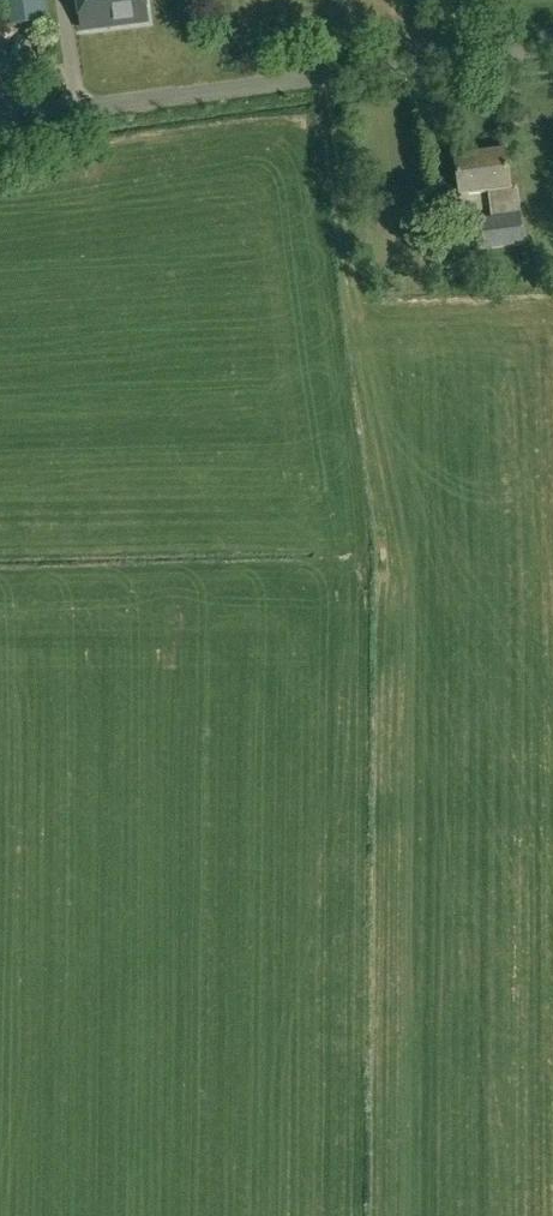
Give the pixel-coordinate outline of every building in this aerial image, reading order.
[(8,26),(48,20),(46,0),(4,0),(8,26)] [(145,0),(79,0),(83,29),(148,20),(145,0)] [(476,221),(479,250),(526,244),(519,187),(512,188),(507,151),(457,157),(462,196),(491,192),(494,218),(476,221)]
